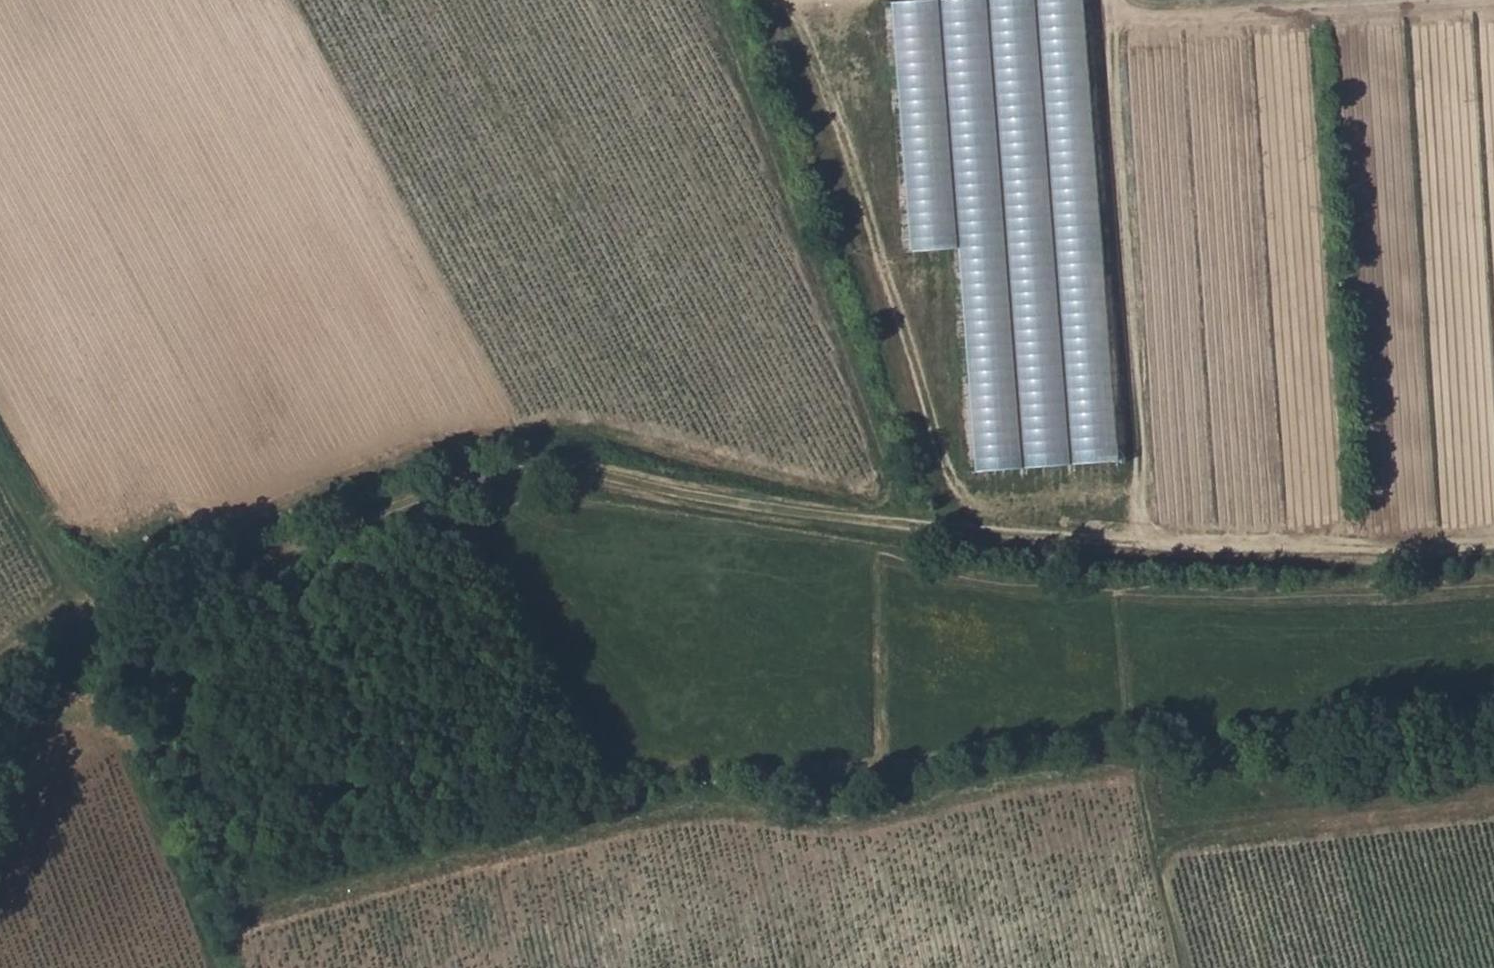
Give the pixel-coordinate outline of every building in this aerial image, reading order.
[(978,471),(1120,463),(1094,0),(900,0),(899,0),(913,252),(966,249),(978,471)]
